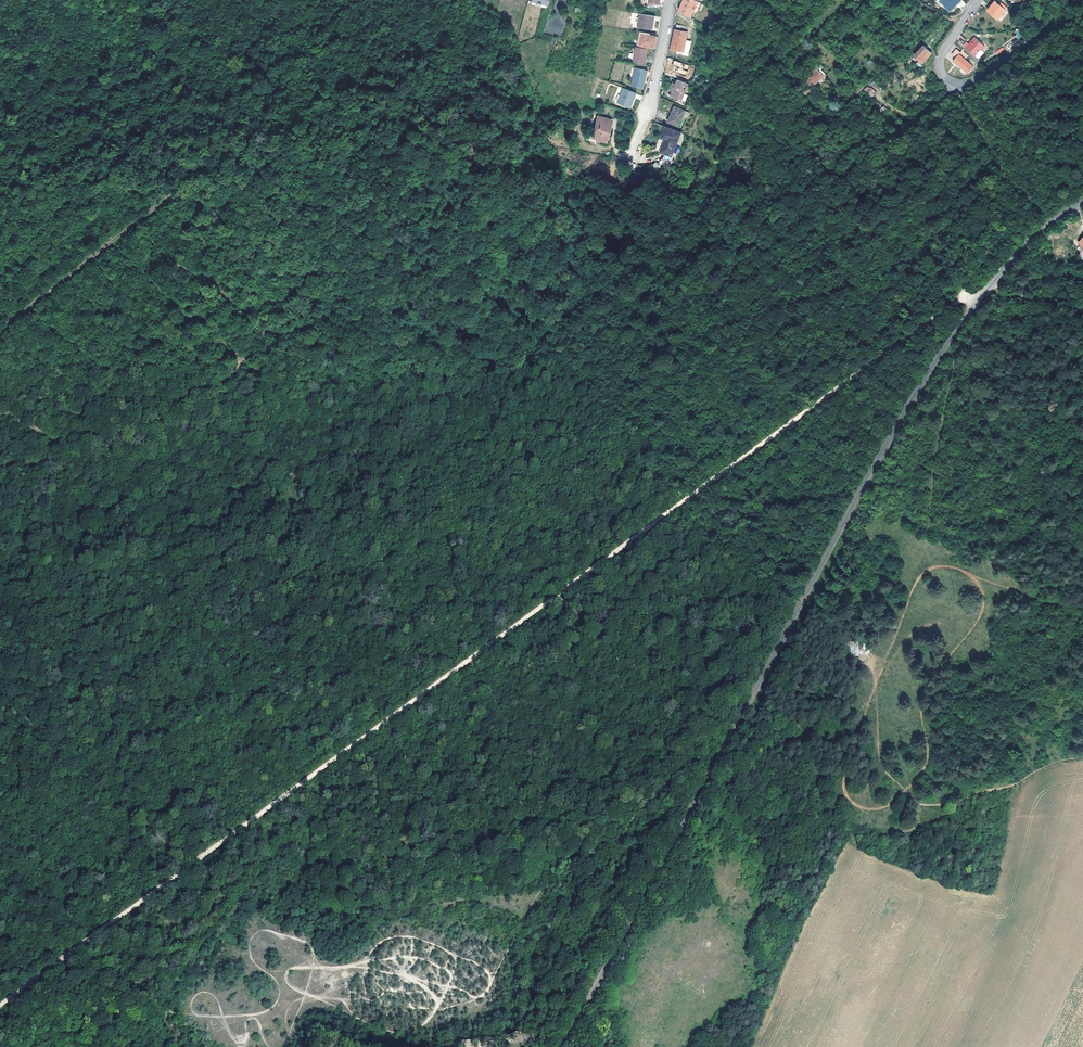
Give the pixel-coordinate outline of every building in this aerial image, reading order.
[(695,0),(685,0),(679,12),(690,18),(698,2),(695,0)] [(942,3),(951,11),(962,1),(962,0),(945,0),(942,3)] [(1019,1),(1026,11),(1030,6),(1027,3),(1030,0),(1021,0),(1019,1)] [(998,20),(1006,10),(1000,5),(995,1),(987,11),(998,20)] [(656,16),(641,13),(639,27),(653,29),(656,16)] [(688,27),(678,24),(675,39),(671,53),(688,57),(692,42),(686,41),(688,33),(686,33),(688,27)] [(651,34),(640,32),(638,45),(655,48),(656,41),(657,37),(651,36),(651,34)] [(966,42),(963,46),(975,56),(984,46),(974,38),(971,41),(972,43),(970,46),(968,44),(966,42)] [(923,64),(932,54),(924,46),(914,55),(923,64)] [(987,48),(984,46),(975,56),(978,59),(987,48)] [(649,60),(651,49),(640,47),(639,47),(637,63),(647,65),(648,60),(649,60)] [(962,50),(960,52),(957,50),(953,55),(956,57),(953,61),(956,63),(957,64),(964,70),(966,72),(969,73),(974,67),(966,60),(969,56),(962,50)] [(923,64),(914,55),(911,58),(920,67),(923,64)] [(685,75),(687,71),(682,69),(683,63),(674,60),(672,65),(678,67),(676,72),(685,75)] [(815,83),(824,75),(820,70),(816,66),(807,74),(810,78),(815,83)] [(645,80),(648,71),(637,68),(632,85),(643,88),(645,80)] [(672,84),(670,89),(672,90),(670,93),(669,96),(680,101),(687,84),(678,80),(675,85),(672,84)] [(869,85),(864,89),(870,97),(875,94),(869,85)] [(808,87),(800,97),(803,101),(807,97),(806,96),(811,90),(808,87)] [(634,102),(632,101),(633,98),(635,99),(638,93),(625,88),(621,97),(619,103),(631,108),(634,102)] [(685,111),(675,106),(670,118),(668,122),(677,126),(685,111)] [(593,138),(594,138),(599,139),(606,141),(611,123),(612,120),(610,119),(600,117),(599,117),(593,138)] [(612,120),(611,123),(606,141),(599,139),(599,141),(607,144),(613,124),(614,119),(610,117),(610,119),(612,120)] [(680,132),(665,126),(661,137),(665,138),(660,151),(671,156),(680,132)] [(779,135),(774,141),(778,144),(778,145),(786,151),(788,149),(780,142),(783,139),(779,135)] [(848,641),(849,657),(859,656),(858,641),(848,641)]
